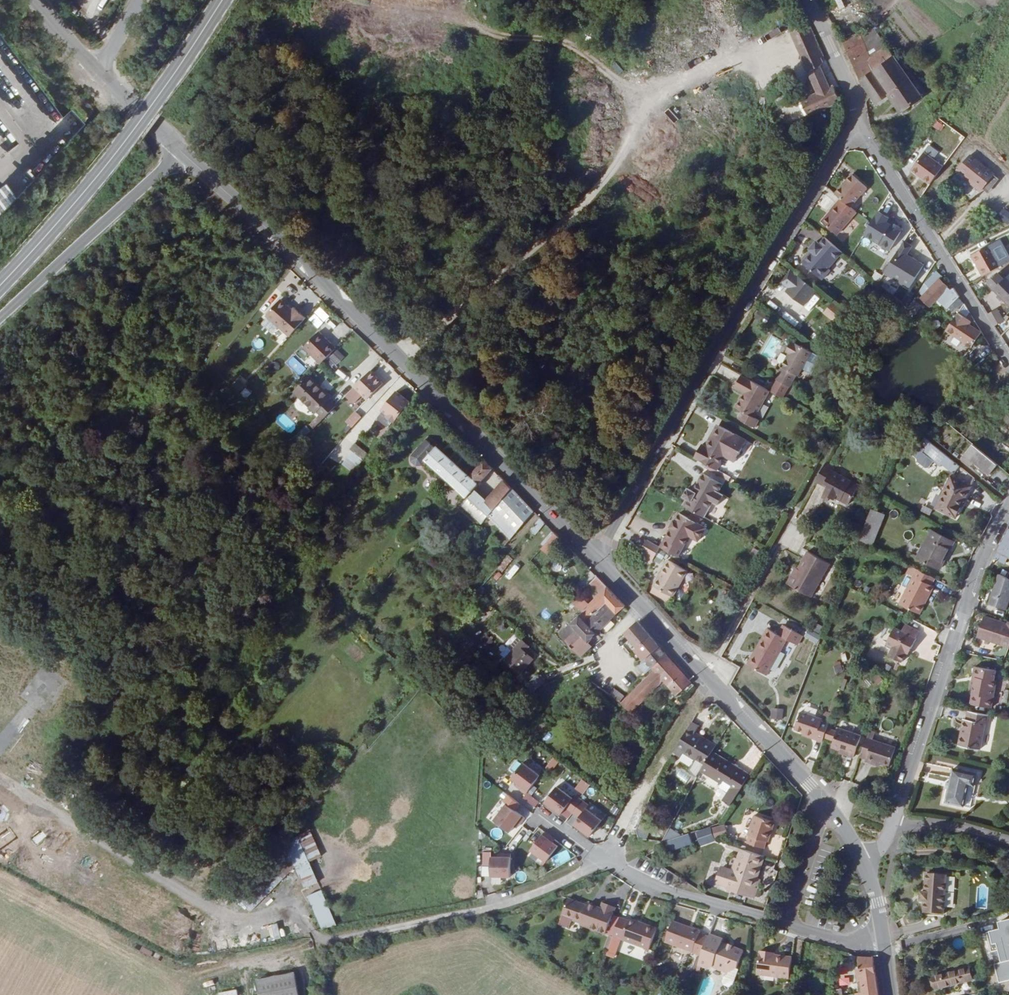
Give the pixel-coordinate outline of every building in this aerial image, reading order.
[(819,50),(803,22),(786,31),(818,91),(802,100),(802,101),(809,114),(833,103),(838,94),(832,84),(829,85),(818,65),(821,61),(816,52),(819,50)] [(866,60),(887,46),(871,25),(842,41),(859,79),(873,70),(866,60)] [(963,50),(968,43),(957,34),(951,41),(963,50)] [(923,96),(887,46),(866,60),(873,70),(859,79),(870,95),(876,104),(889,94),(902,111),(923,96)] [(615,62),(610,66),(617,74),(622,70),(615,62)] [(876,104),(870,95),(866,101),(868,108),(876,104)] [(784,128),(809,114),(802,101),(776,114),(784,128)] [(940,130),(943,124),(933,120),(931,127),(940,130)] [(943,165),(933,158),(938,151),(928,143),(908,169),(928,184),(943,165)] [(991,173),(967,154),(956,169),(964,175),(970,179),(968,181),(978,189),(980,187),(991,173)] [(851,173),(835,193),(850,206),(866,187),(851,173)] [(986,192),(997,177),(991,173),(980,187),(986,192)] [(639,180),(634,183),(640,193),(645,191),(639,180)] [(14,207),(0,186),(0,217),(14,207)] [(816,205),(828,208),(831,197),(820,193),(816,205)] [(836,203),(821,220),(836,233),(851,216),(836,203)] [(1006,224),(1008,221),(1008,211),(1003,206),(995,215),(1006,224)] [(888,250),(901,225),(874,211),(861,235),(888,250)] [(852,218),(836,233),(843,240),(858,225),(852,218)] [(841,251),(823,234),(819,240),(816,238),(810,246),(812,248),(802,260),(822,277),(830,268),(828,266),(841,251)] [(881,275),(909,287),(920,261),(906,255),(911,244),(897,238),(881,275)] [(970,255),(982,275),(1001,265),(989,244),(970,255)] [(805,304),(815,288),(787,272),(778,288),(805,304)] [(921,297),(930,307),(947,291),(938,282),(941,279),(935,273),(919,292),(923,295),(921,297)] [(992,289),(1008,306),(1008,273),(992,289)] [(291,332),(306,312),(294,303),(292,305),(280,296),(266,314),(291,332)] [(912,298),(904,310),(914,317),(922,304),(912,298)] [(953,311),(963,304),(960,299),(949,305),(953,311)] [(847,315),(830,301),(823,310),(840,324),(847,315)] [(1002,320),(995,308),(987,316),(994,327),(1002,320)] [(955,312),(942,328),(969,343),(977,329),(965,322),(961,320),(963,317),(955,312)] [(813,320),(803,331),(810,338),(820,327),(813,320)] [(1004,343),(1008,338),(1008,327),(1008,326),(999,335),(1004,343)] [(322,361),(337,345),(318,329),(304,345),(322,361)] [(783,341),(773,335),(761,354),(772,360),(773,359),(774,360),(778,354),(776,353),(783,341)] [(799,377),(813,353),(796,344),(795,345),(792,344),(787,352),(790,354),(783,367),(785,368),(778,381),(790,388),(797,376),(799,377)] [(302,348),(296,353),(307,364),(312,359),(302,348)] [(334,349),(328,358),(338,364),(343,354),(334,349)] [(293,355),(286,362),(298,375),(305,368),(293,355)] [(356,386),(369,397),(384,379),(371,368),(356,386)] [(311,374),(296,391),(319,412),(320,410),(329,418),(340,405),(333,398),(335,396),(311,374)] [(756,417),(771,392),(743,376),(736,387),(746,393),(737,407),(744,411),(740,418),(756,427),(760,420),(756,417)] [(790,388),(778,381),(771,392),(784,399),(790,388)] [(394,424),(411,403),(398,392),(383,410),(384,411),(388,414),(385,418),(394,424)] [(354,410),(344,421),(351,427),(361,417),(354,410)] [(388,414),(384,411),(379,417),(380,420),(389,427),(392,423),(385,418),(388,414)] [(721,424),(714,436),(718,439),(725,427),(721,424)] [(697,456),(718,468),(726,454),(736,460),(749,440),(725,426),(718,439),(714,436),(709,444),(705,442),(697,456)] [(952,428),(946,435),(956,444),(962,437),(952,428)] [(429,459),(439,448),(428,439),(421,448),(415,457),(415,462),(420,465),(425,464),(429,459)] [(366,460),(371,454),(357,443),(351,450),(366,460)] [(924,452),(934,461),(936,459),(942,452),(932,443),(924,452)] [(983,469),(990,475),(998,465),(976,446),(972,450),(977,454),(975,457),(985,466),(983,469)] [(480,485),(495,468),(486,459),(472,475),(439,447),(439,448),(429,459),(472,495),(480,485)] [(349,451),(342,466),(352,471),(359,456),(349,451)] [(942,452),(936,459),(955,474),(960,468),(942,452)] [(971,461),(963,454),(960,457),(969,464),(971,461)] [(960,457),(959,459),(967,466),(969,464),(960,457)] [(848,505),(859,486),(832,470),(834,467),(826,462),(816,481),(823,485),(825,482),(828,484),(826,487),(821,497),(827,501),(830,497),(831,494),(836,497),(848,505)] [(685,502),(707,515),(715,501),(718,503),(725,493),(720,490),(724,483),(705,471),(694,487),(691,485),(686,493),(689,495),(685,502)] [(936,508),(955,519),(971,488),(952,477),(936,508)] [(504,478),(489,494),(501,504),(514,488),(504,478)] [(481,504),(489,494),(480,485),(472,495),(481,504)] [(514,488),(501,504),(523,526),(536,510),(514,488)] [(493,513),(501,504),(489,494),(481,504),(472,495),(462,507),(483,524),(493,513)] [(523,526),(501,504),(493,513),(516,534),(523,526)] [(859,537),(872,544),(884,514),(871,506),(859,537)] [(664,543),(681,553),(693,532),(702,537),(709,525),(683,509),(679,515),(678,515),(673,523),(674,524),(664,543)] [(309,532),(316,523),(308,518),(302,526),(309,532)] [(528,529),(535,535),(545,523),(539,518),(528,529)] [(554,553),(566,540),(556,531),(544,544),(554,553)] [(952,542),(931,531),(916,559),(936,570),(952,542)] [(651,535),(644,546),(658,553),(664,543),(651,535)] [(644,546),(641,551),(654,559),(658,553),(644,546)] [(764,551),(756,546),(753,551),(761,556),(764,551)] [(789,581),(812,595),(831,561),(809,548),(796,572),(794,571),(789,581)] [(994,570),(1007,575),(1008,570),(1008,556),(1002,553),(994,570)] [(671,556),(656,581),(659,583),(676,592),(691,567),(671,556)] [(934,579),(916,569),(900,602),(899,603),(917,611),(924,597),(927,599),(933,587),(930,586),(934,579)] [(1008,591),(1008,577),(996,571),(987,603),(1004,608),(1008,591)] [(627,604),(598,573),(590,580),(602,592),(595,600),(602,607),(604,606),(615,616),(627,604)] [(659,583),(656,587),(674,597),(676,592),(659,583)] [(920,614),(927,599),(924,597),(917,611),(920,614)] [(595,600),(584,612),(590,619),(602,607),(595,600)] [(599,632),(615,616),(604,606),(602,607),(590,619),(589,620),(599,632)] [(590,619),(584,612),(564,632),(585,653),(594,645),(590,640),(599,632),(589,620),(590,619)] [(982,615),(976,632),(976,633),(989,637),(989,635),(1004,639),(1002,643),(1008,645),(1008,625),(982,615)] [(271,626),(275,631),(283,623),(277,618),(271,626)] [(639,648),(653,635),(641,621),(630,631),(635,637),(632,639),(639,648)] [(752,662),(767,671),(787,636),(797,642),(802,633),(784,622),(779,631),(769,625),(758,644),(761,646),(752,662)] [(914,637),(917,630),(904,623),(900,629),(893,625),(886,641),(892,644),(887,654),(902,661),(906,652),(908,654),(916,638),(914,637)] [(524,634),(508,651),(524,665),(534,653),(527,646),(532,641),(524,634)] [(661,646),(653,635),(639,648),(648,657),(661,646)] [(988,638),(1002,643),(1004,639),(989,635),(989,637),(988,638)] [(761,646),(758,644),(748,660),(752,662),(761,646)] [(668,652),(661,646),(648,657),(654,665),(668,652)] [(692,680),(668,652),(654,665),(657,668),(625,702),(635,710),(664,680),(677,695),(693,681),(692,680)] [(508,655),(505,660),(520,673),(524,669),(508,655)] [(981,680),(976,702),(996,706),(1002,680),(1000,679),(1002,670),(981,665),(978,675),(982,675),(981,680)] [(550,677),(543,670),(537,676),(545,682),(550,677)] [(877,686),(883,680),(875,672),(869,678),(877,686)] [(542,684),(535,678),(527,686),(533,693),(542,684)] [(623,700),(626,695),(615,687),(611,693),(623,700)] [(829,717),(829,715),(821,712),(800,705),(799,704),(793,722),(802,725),(815,729),(814,732),(822,735),(824,730),(826,723),(829,717)] [(829,715),(832,708),(824,705),(821,712),(829,715)] [(770,719),(781,720),(783,709),(771,708),(770,719)] [(994,713),(973,709),(972,716),(970,729),(966,728),(966,730),(984,735),(985,735),(987,721),(991,722),(994,713)] [(849,719),(840,716),(837,723),(852,728),(854,723),(849,721),(849,719)] [(854,752),(861,731),(852,728),(837,723),(836,726),(831,725),(826,723),(824,730),(824,731),(831,733),(833,734),(831,741),(840,744),(847,747),(846,749),(854,752)] [(698,730),(690,725),(683,737),(691,742),(695,735),(698,730)] [(867,734),(873,736),(876,728),(870,725),(867,734)] [(966,730),(963,744),(982,747),(985,735),(984,735),(966,730)] [(867,734),(864,743),(870,745),(867,754),(866,756),(873,759),(874,756),(881,759),(889,762),(895,744),(873,736),(867,734)] [(690,772),(697,779),(700,774),(712,755),(716,748),(695,735),(691,742),(683,737),(673,755),(679,759),(682,754),(696,763),(690,772)] [(870,745),(864,743),(861,752),(867,754),(870,745)] [(731,803),(748,778),(712,755),(700,774),(721,787),(718,791),(726,795),(723,799),(731,803)] [(525,792),(538,774),(522,762),(510,777),(517,782),(515,785),(525,792)] [(972,776),(949,769),(940,802),(958,807),(964,786),(969,787),(972,776)] [(927,782),(944,785),(945,776),(929,773),(927,782)] [(580,779),(574,788),(582,794),(589,785),(580,779)] [(572,795),(557,784),(544,801),(560,812),(565,806),(572,795)] [(579,801),(572,795),(565,806),(572,811),(579,801)] [(720,804),(728,808),(731,803),(723,799),(720,804)] [(586,806),(579,801),(572,811),(579,816),(586,806)] [(509,832),(522,814),(506,802),(493,819),(509,832)] [(603,818),(586,806),(579,816),(574,822),(591,835),(603,818)] [(775,816),(756,809),(749,830),(750,830),(748,838),(764,843),(769,829),(771,830),(775,816)] [(668,824),(660,837),(664,837),(682,835),(668,824)] [(301,889),(316,883),(308,861),(320,856),(311,833),(312,833),(310,829),(282,840),(301,889)] [(700,834),(703,841),(714,837),(711,829),(700,834)] [(558,844),(542,832),(530,847),(546,860),(558,844)] [(758,872),(765,851),(741,844),(739,853),(734,851),(730,864),(725,862),(720,878),(733,883),(749,888),(756,890),(761,873),(758,872)] [(565,849),(550,858),(556,867),(570,858),(565,849)] [(511,854),(492,853),(491,875),(511,876),(511,854)] [(275,866),(242,900),(251,909),(284,875),(275,866)] [(949,914),(955,877),(935,873),(932,891),(930,890),(928,900),(930,900),(928,911),(949,914)] [(320,889),(306,896),(321,930),(335,924),(320,889)] [(609,935),(613,936),(620,917),(613,914),(616,906),(603,902),(600,908),(588,903),(587,905),(568,898),(563,912),(573,916),(571,920),(580,923),(580,924),(609,935)] [(561,919),(570,922),(571,920),(573,916),(563,912),(561,919)] [(620,917),(613,936),(649,948),(656,927),(641,921),(641,923),(635,922),(620,917)] [(663,939),(701,954),(707,935),(698,932),(699,929),(672,918),(663,939)] [(730,984),(743,948),(731,945),(731,943),(727,942),(726,943),(720,941),(721,938),(708,933),(707,935),(701,954),(698,964),(709,968),(713,965),(728,971),(723,974),(721,980),(730,984)] [(613,936),(609,935),(604,949),(608,950),(613,936)] [(757,968),(790,972),(793,951),(775,949),(770,949),(771,946),(760,945),(757,968)] [(997,966),(1008,963),(1008,949),(994,954),(997,966)] [(862,954),(862,962),(856,961),(858,986),(856,986),(857,994),(881,994),(874,955),(862,954)] [(968,966),(932,976),(935,986),(971,978),(968,966)] [(828,970),(818,967),(816,973),(826,976),(828,970)] [(1005,994),(1008,994),(1008,969),(999,971),(1005,994)] [(261,994),(298,994),(294,973),(258,980),(261,994)]
